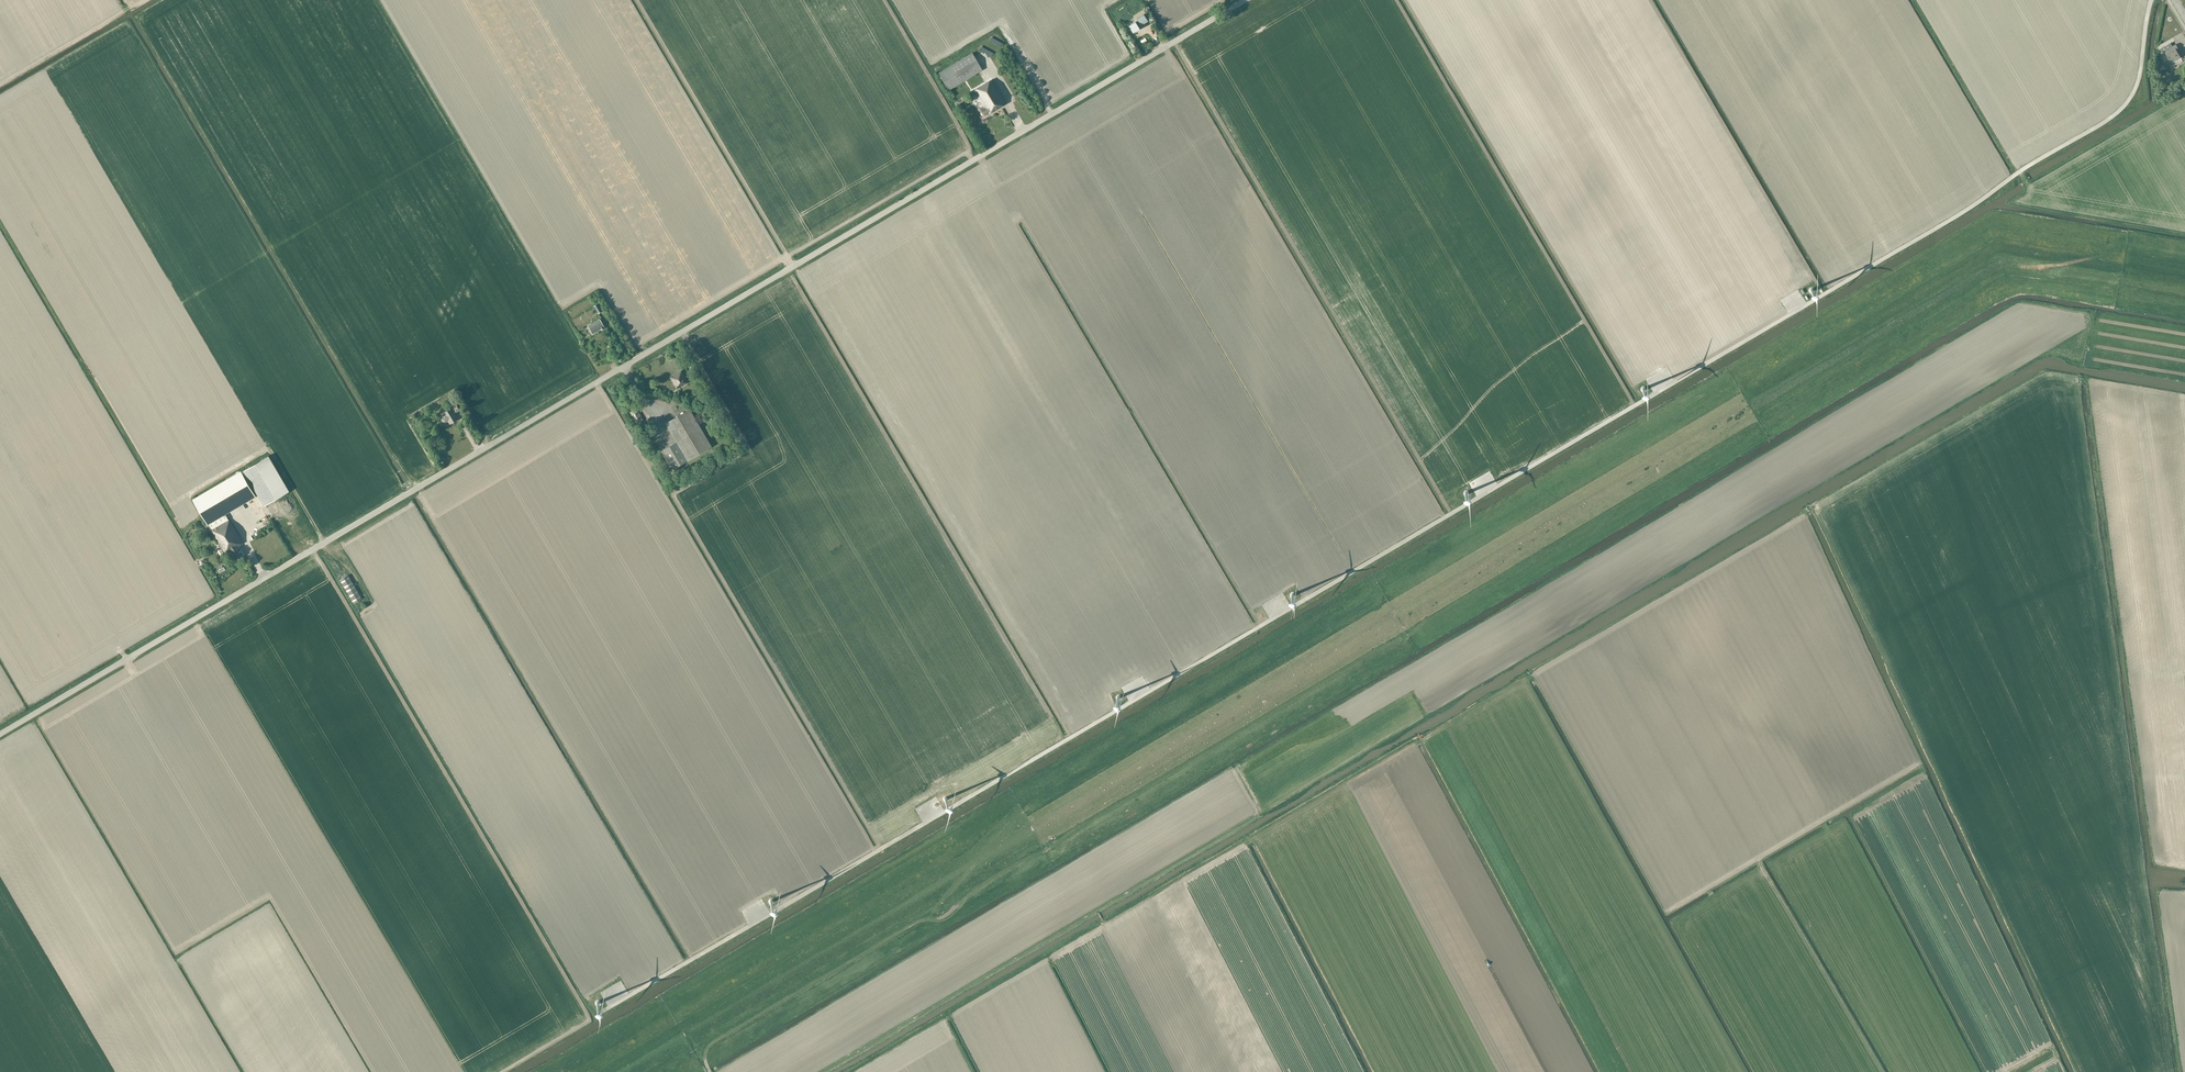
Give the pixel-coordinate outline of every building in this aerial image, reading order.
[(1138,20),(1129,26),(1133,33),(1140,29),(1139,27),(1149,21),(1144,14),(1137,18),(1138,20)] [(2176,44),(2172,47),(2170,43),(2160,49),(2161,53),(2164,51),(2169,60),(2172,58),(2174,62),(2181,57),(2176,49),(2178,48),(2176,44)] [(982,70),(972,53),(938,73),(948,90),(982,70)] [(2175,68),(2183,65),(2180,59),(2173,63),(2175,68)] [(1000,94),(1001,94),(992,79),(974,90),(983,106),(979,109),(983,117),(1005,103),(1000,94)] [(602,312),(597,304),(594,306),(598,314),(602,312)] [(601,330),(605,328),(600,320),(596,322),(597,323),(589,328),(593,333),(600,329),(601,330)] [(681,387),(688,383),(681,371),(671,377),(676,386),(680,384),(681,387)] [(443,414),(440,417),(443,423),(448,420),(450,424),(458,419),(455,413),(460,409),(456,402),(450,407),(451,408),(442,413),(443,414)] [(712,446),(690,408),(665,423),(676,442),(662,450),(673,469),(712,446)] [(637,423),(643,420),(636,409),(631,412),(637,423)] [(268,456),(241,471),(250,486),(252,484),(264,506),(288,492),(268,456)] [(255,495),(241,471),(192,500),(206,524),(210,530),(221,548),(218,550),(222,555),(228,551),(235,560),(244,555),(239,546),(243,543),(229,520),(228,520),(225,513),(255,495)] [(362,599),(348,575),(340,579),(354,603),(362,599)]
